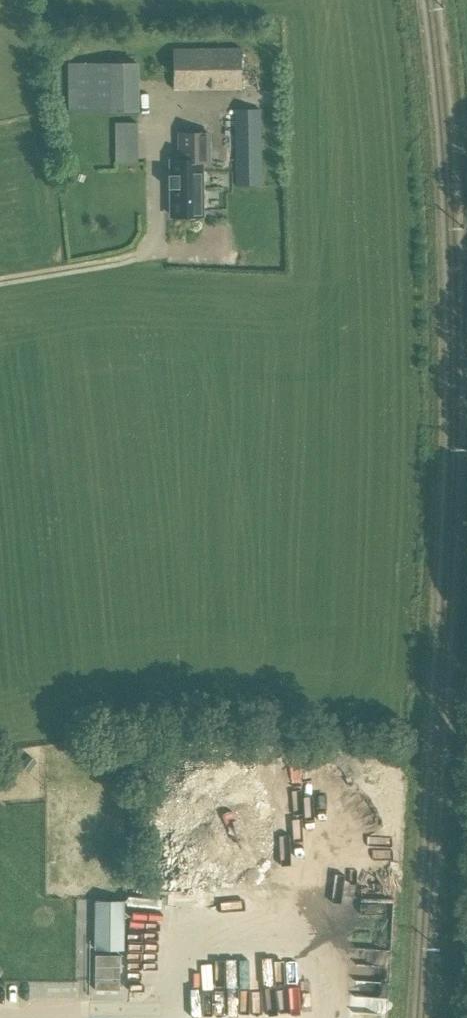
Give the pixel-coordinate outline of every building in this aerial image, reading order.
[(173,47),(173,89),(243,89),(241,47),(173,47)] [(138,61),(67,62),(68,111),(139,110),(138,61)] [(262,108),(234,108),(236,185),(263,185),(262,108)] [(136,122),(115,122),(116,163),(136,162),(136,122)] [(211,158),(211,129),(180,129),(180,158),(203,158),(211,158)] [(180,158),(170,158),(170,215),(204,215),(203,158),(180,158)] [(120,899),(91,899),(92,949),(120,949),(120,899)] [(145,958),(133,957),(132,998),(145,998),(145,958)] [(119,992),(119,958),(94,958),(94,992),(119,992)]
